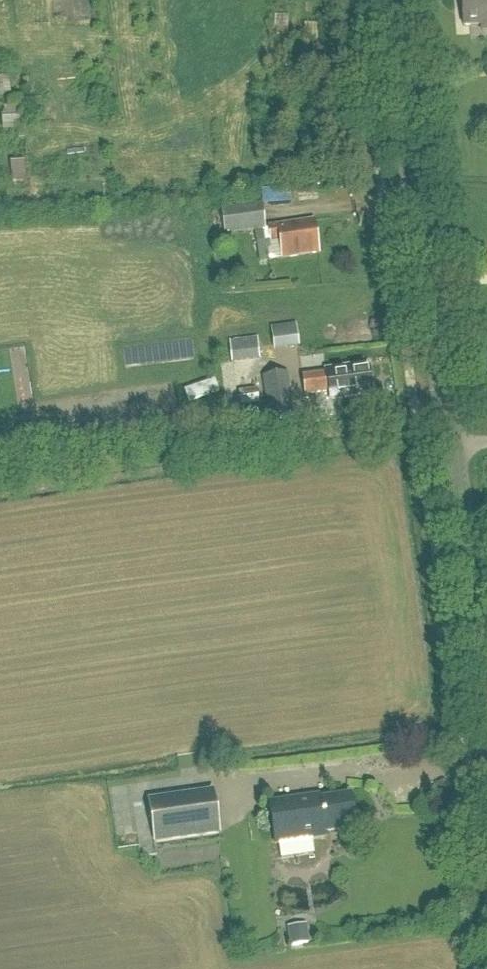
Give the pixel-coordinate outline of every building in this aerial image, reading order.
[(463,27),(481,26),(481,31),(486,31),(486,0),(461,0),(463,27)] [(293,15),(279,15),(279,28),(293,28),(293,15)] [(4,107),(1,107),(1,119),(5,119),(5,126),(19,125),(18,107),(4,108),(4,107)] [(192,155),(178,155),(179,169),(193,169),(192,155)] [(314,221),(266,227),(262,203),(221,209),(224,236),(255,232),(257,244),(269,242),(269,244),(280,243),(282,260),(318,255),(314,221)] [(299,206),(269,210),(270,222),(300,218),(299,206)] [(232,363),(260,360),(258,337),(229,340),(232,363)] [(372,393),(369,367),(350,369),(350,366),(325,369),(326,373),(302,376),(304,395),(328,392),(329,401),(361,397),(361,394),(372,393)] [(294,415),(288,373),(262,377),(268,419),(294,415)] [(259,404),(257,389),(238,391),(240,407),(259,404)] [(218,835),(211,791),(148,800),(154,844),(218,835)] [(308,799),(269,805),(275,844),(325,837),(324,833),(354,828),(350,797),(309,803),(308,799)] [(290,947),(309,944),(306,925),(287,928),(290,947)]
